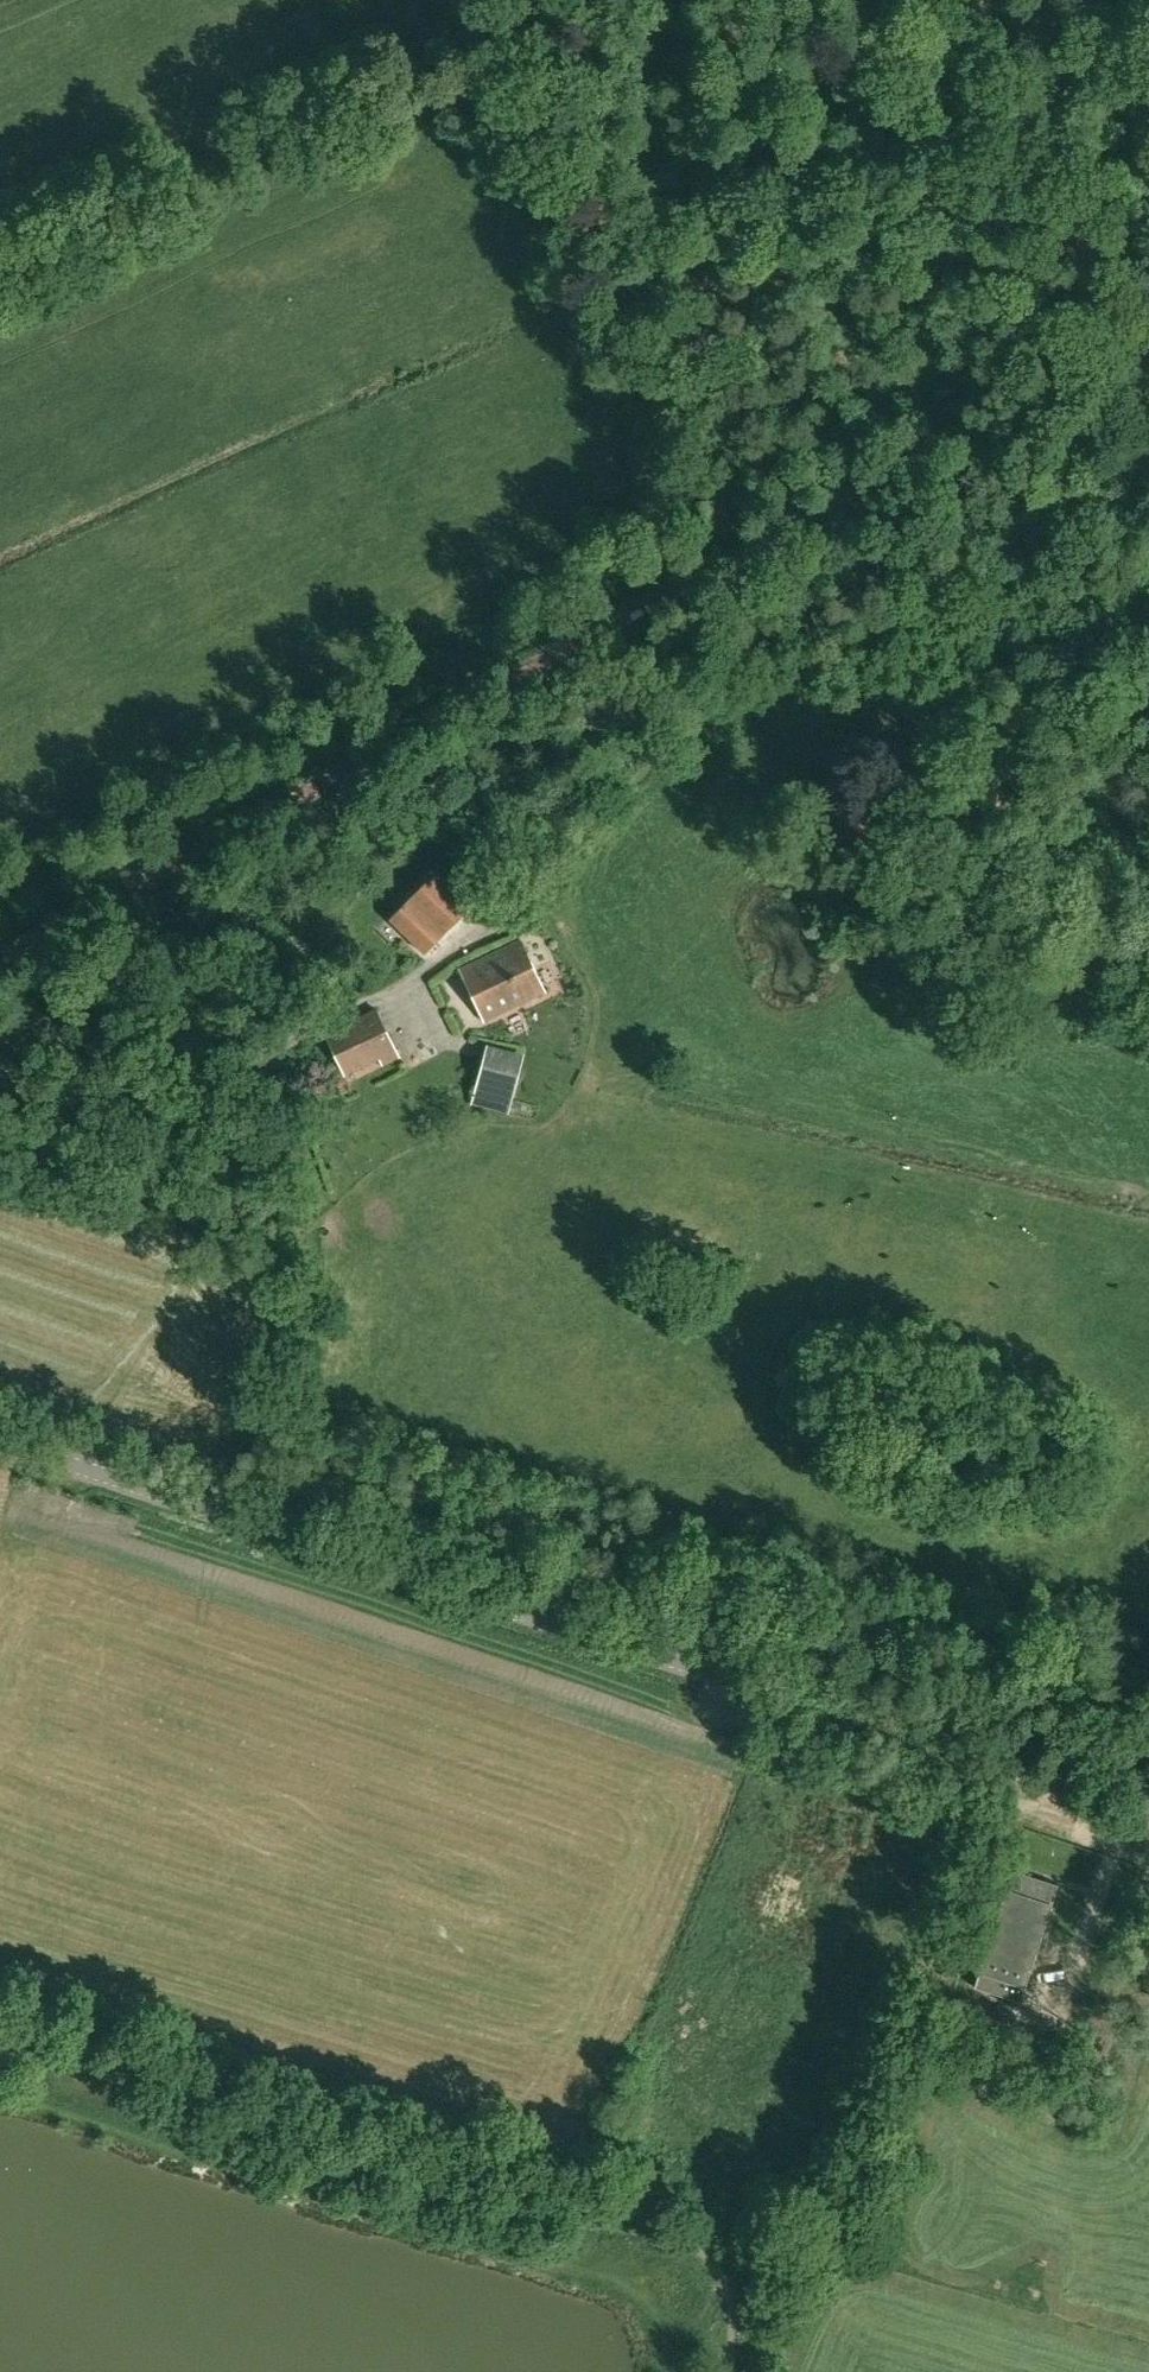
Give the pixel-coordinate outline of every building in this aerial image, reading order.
[(467,911),(432,876),(389,919),(424,954),(467,911)] [(519,942),(461,969),(485,1021),(543,993),(537,979),(530,964),(519,942)] [(400,1057),(382,1021),(376,1009),(324,1035),(331,1047),(345,1076),(379,1059),(383,1066),(400,1057)] [(484,1044),(467,1106),(506,1116),(522,1055),(484,1044)] [(1058,1885),(1013,1870),(975,1987),(1020,2001),(1058,1885)]
